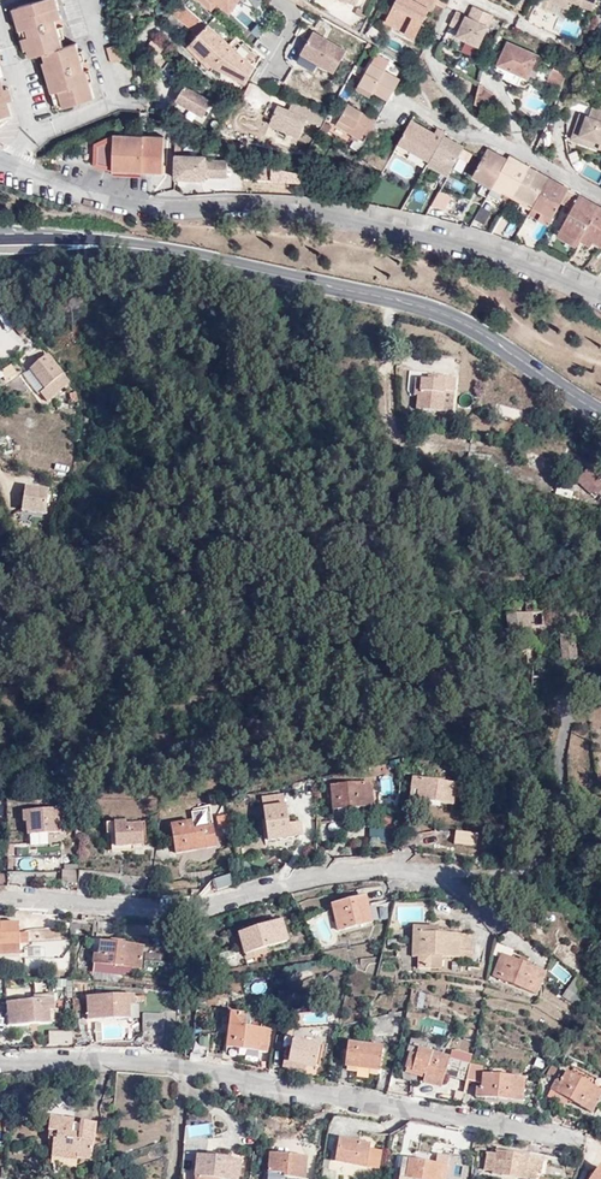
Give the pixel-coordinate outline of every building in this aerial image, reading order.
[(13,9),(20,31),(25,29),(27,36),(22,38),(25,50),(28,49),(30,57),(37,55),(43,53),(45,62),(43,63),(53,93),(59,91),(64,107),(95,97),(90,82),(87,71),(90,70),(89,66),(88,62),(86,63),(82,63),(79,53),(76,44),(63,48),(61,39),(57,29),(62,27),(64,27),(56,0),(43,0),(35,2),(13,9)] [(212,12),(217,6),(230,15),(241,0),(197,0),(212,12)] [(405,34),(407,30),(417,35),(430,10),(431,10),(436,0),(397,0),(388,17),(385,23),(405,34)] [(595,9),(598,0),(552,0),(571,8),(574,1),(595,9)] [(205,56),(215,66),(246,82),(255,67),(183,3),(174,14),(194,32),(189,38),(192,42),(187,48),(200,61),(205,56)] [(463,25),(461,29),(458,35),(480,45),(494,16),(475,6),(469,17),(458,11),(453,20),(463,25)] [(452,24),(461,29),(463,25),(453,20),(452,24)] [(405,34),(414,39),(417,35),(407,30),(405,34)] [(298,61),(335,77),(347,47),(310,32),(298,61)] [(254,65),(260,58),(239,40),(233,47),(254,65)] [(523,75),(529,77),(532,69),(538,55),(508,42),(498,64),(499,64),(523,75)] [(117,46),(107,48),(112,64),(121,61),(117,46)] [(371,64),(384,72),(390,62),(377,54),(371,64)] [(210,71),(215,66),(205,56),(200,61),(210,71)] [(388,101),(399,81),(384,72),(371,64),(360,85),(372,91),(388,101)] [(523,75),(499,64),(496,69),(505,73),(505,72),(521,79),(523,75)] [(568,75),(553,68),(548,81),(562,87),(563,85),(568,75)] [(519,84),(521,79),(505,72),(505,73),(503,77),(519,84)] [(11,117),(7,104),(4,90),(0,79),(0,120),(11,117)] [(480,83),(474,102),(485,108),(493,93),(480,83)] [(369,96),(372,91),(360,85),(357,89),(369,96)] [(174,106),(203,121),(213,102),(183,87),(174,106)] [(7,104),(12,102),(8,90),(4,90),(7,104)] [(57,109),(64,107),(59,91),(53,93),(57,109)] [(291,110),(275,105),(268,130),(301,139),(309,108),(292,103),(291,110)] [(377,121),(348,104),(337,125),(361,138),(367,127),(372,129),(377,121)] [(590,147),(600,150),(600,112),(592,109),(588,119),(587,118),(580,137),(591,141),(590,147)] [(573,140),(590,147),(591,141),(580,137),(587,118),(581,116),(573,140)] [(412,121),(407,130),(399,144),(430,161),(445,134),(437,129),(435,134),(412,121)] [(367,127),(361,138),(365,141),(370,132),(372,129),(367,127)] [(93,167),(114,168),(117,134),(95,143),(93,167)] [(165,138),(117,134),(114,168),(163,172),(165,138)] [(444,136),(430,161),(429,165),(448,176),(464,147),(455,142),(453,146),(450,144),(452,141),(444,136)] [(508,161),(487,150),(473,177),(492,188),(494,184),(508,161)] [(175,156),(175,179),(200,180),(200,177),(205,177),(227,177),(227,161),(206,161),(206,157),(175,156)] [(529,167),(510,157),(508,161),(494,184),(504,189),(514,195),(529,167)] [(549,178),(529,167),(514,195),(534,206),(549,178)] [(549,178),(534,206),(534,207),(533,208),(542,214),(553,220),(569,190),(549,178)] [(504,189),(494,184),(492,188),(501,193),(504,189)] [(579,196),(569,190),(562,203),(572,208),(573,208),(576,201),(579,196)] [(534,206),(514,195),(513,198),(533,208),(534,207),(534,206)] [(591,202),(579,196),(576,201),(588,208),(591,202)] [(588,208),(576,201),(573,208),(572,208),(559,231),(579,242),(580,241),(583,236),(599,207),(591,202),(588,208)] [(474,221),(483,226),(491,211),(482,207),(474,221)] [(583,236),(593,242),(600,247),(600,208),(599,207),(583,236)] [(542,214),(533,208),(530,214),(539,218),(542,214)] [(539,218),(550,225),(553,220),(542,214),(539,218)] [(579,242),(559,231),(556,236),(576,247),(579,242)] [(583,236),(580,241),(590,247),(593,242),(583,236)] [(47,388),(64,375),(47,354),(37,362),(42,368),(35,374),(47,388)] [(420,379),(419,395),(418,409),(444,411),(445,392),(455,392),(456,379),(429,376),(429,380),(420,379)] [(454,412),(455,392),(445,392),(444,411),(454,412)] [(468,462),(491,463),(491,454),(468,453),(468,462)] [(600,484),(600,482),(587,469),(578,480),(594,493),(600,484)] [(20,514),(46,519),(50,493),(24,488),(20,514)] [(532,602),(520,602),(520,612),(521,625),(519,625),(519,640),(530,640),(529,625),(542,624),(541,610),(532,610),(532,602)] [(563,662),(577,660),(576,637),(561,638),(563,662)] [(391,778),(381,777),(380,793),(390,794),(391,778)] [(419,800),(451,807),(455,787),(417,777),(414,790),(420,792),(419,800)] [(335,809),(372,807),(371,784),(335,785),(335,809)] [(270,842),(304,836),(302,825),(290,827),(287,807),(265,811),(270,842)] [(191,812),(193,828),(210,827),(209,810),(191,812)] [(65,814),(21,813),(21,825),(28,825),(28,837),(65,837),(65,814)] [(413,828),(425,831),(427,823),(415,820),(413,828)] [(176,853),(218,847),(215,828),(191,831),(189,823),(172,825),(176,853)] [(118,847),(144,847),(144,826),(127,826),(126,824),(108,824),(108,836),(118,836),(118,847)] [(369,842),(388,843),(388,827),(370,827),(369,842)] [(461,846),(485,848),(486,837),(462,835),(461,846)] [(78,884),(79,871),(61,870),(61,884),(78,884)] [(9,872),(0,872),(0,887),(9,886),(9,872)] [(215,893),(232,887),(227,876),(211,881),(215,893)] [(343,931),(375,925),(369,900),(338,906),(343,931)] [(268,948),(288,942),(282,922),(241,934),(249,967),(271,960),(268,948)] [(82,924),(71,923),(72,940),(83,940),(82,924)] [(21,947),(20,925),(0,925),(0,947),(21,947)] [(211,929),(198,933),(205,950),(217,946),(211,929)] [(415,930),(415,959),(421,959),(421,970),(444,970),(444,960),(460,960),(460,964),(473,964),(473,938),(440,936),(440,930),(415,930)] [(69,941),(22,944),(24,971),(71,968),(69,941)] [(93,966),(141,971),(144,950),(102,945),(100,958),(94,957),(93,966)] [(176,969),(174,957),(149,952),(147,964),(176,969)] [(540,993),(547,971),(504,955),(495,978),(540,993)] [(140,975),(141,971),(93,966),(91,973),(120,977),(121,972),(140,975)] [(557,967),(553,974),(566,983),(570,976),(557,967)] [(563,995),(584,1010),(575,977),(563,995)] [(11,1024),(52,1023),(52,1008),(58,1009),(58,999),(10,1001),(11,1024)] [(87,1023),(133,1023),(132,1009),(136,1009),(135,1000),(86,1000),(87,1023)] [(142,1015),(142,1033),(163,1032),(163,1014),(142,1015)] [(230,1051),(267,1055),(269,1032),(244,1030),(244,1018),(231,1017),(230,1051)] [(74,1044),(74,1031),(50,1031),(50,1045),(74,1044)] [(188,1059),(199,1060),(201,1038),(192,1037),(188,1059)] [(303,1040),(289,1037),(284,1061),(306,1065),(315,1067),(319,1045),(302,1042),(303,1040)] [(348,1047),(346,1068),(382,1072),(384,1050),(348,1047)] [(466,1083),(469,1065),(407,1048),(402,1070),(425,1076),(423,1084),(441,1089),(444,1077),(466,1083)] [(306,1065),(284,1061),(283,1068),(304,1071),(306,1065)] [(485,1069),(469,1065),(466,1083),(478,1086),(477,1097),(524,1101),(525,1080),(484,1076),(485,1069)] [(550,1082),(556,1072),(551,1069),(545,1078),(550,1082)] [(567,1100),(593,1114),(600,1098),(600,1094),(560,1073),(550,1091),(567,1100)] [(562,1108),(567,1100),(550,1091),(546,1100),(562,1108)] [(73,1157),(73,1161),(86,1163),(93,1127),(79,1124),(78,1128),(70,1127),(71,1123),(48,1119),(46,1132),(54,1133),(53,1142),(49,1141),(47,1153),(73,1157)] [(210,1127),(184,1127),(184,1150),(209,1150),(210,1127)] [(336,1160),(367,1165),(370,1144),(339,1139),(336,1160)] [(72,1163),(73,1161),(73,1157),(47,1153),(46,1159),(72,1163)] [(537,1168),(542,1168),(543,1155),(528,1154),(528,1157),(496,1153),(496,1156),(486,1155),(485,1171),(494,1172),(494,1177),(509,1178),(536,1178),(537,1168)] [(269,1176),(306,1178),(306,1160),(269,1158),(269,1176)] [(450,1168),(403,1159),(399,1178),(448,1178),(450,1168)] [(241,1162),(197,1160),(196,1178),(240,1178),(241,1162)] [(600,1169),(593,1178),(600,1178),(600,1170),(600,1169)] [(194,1172),(185,1170),(183,1178),(193,1178),(194,1172)]
